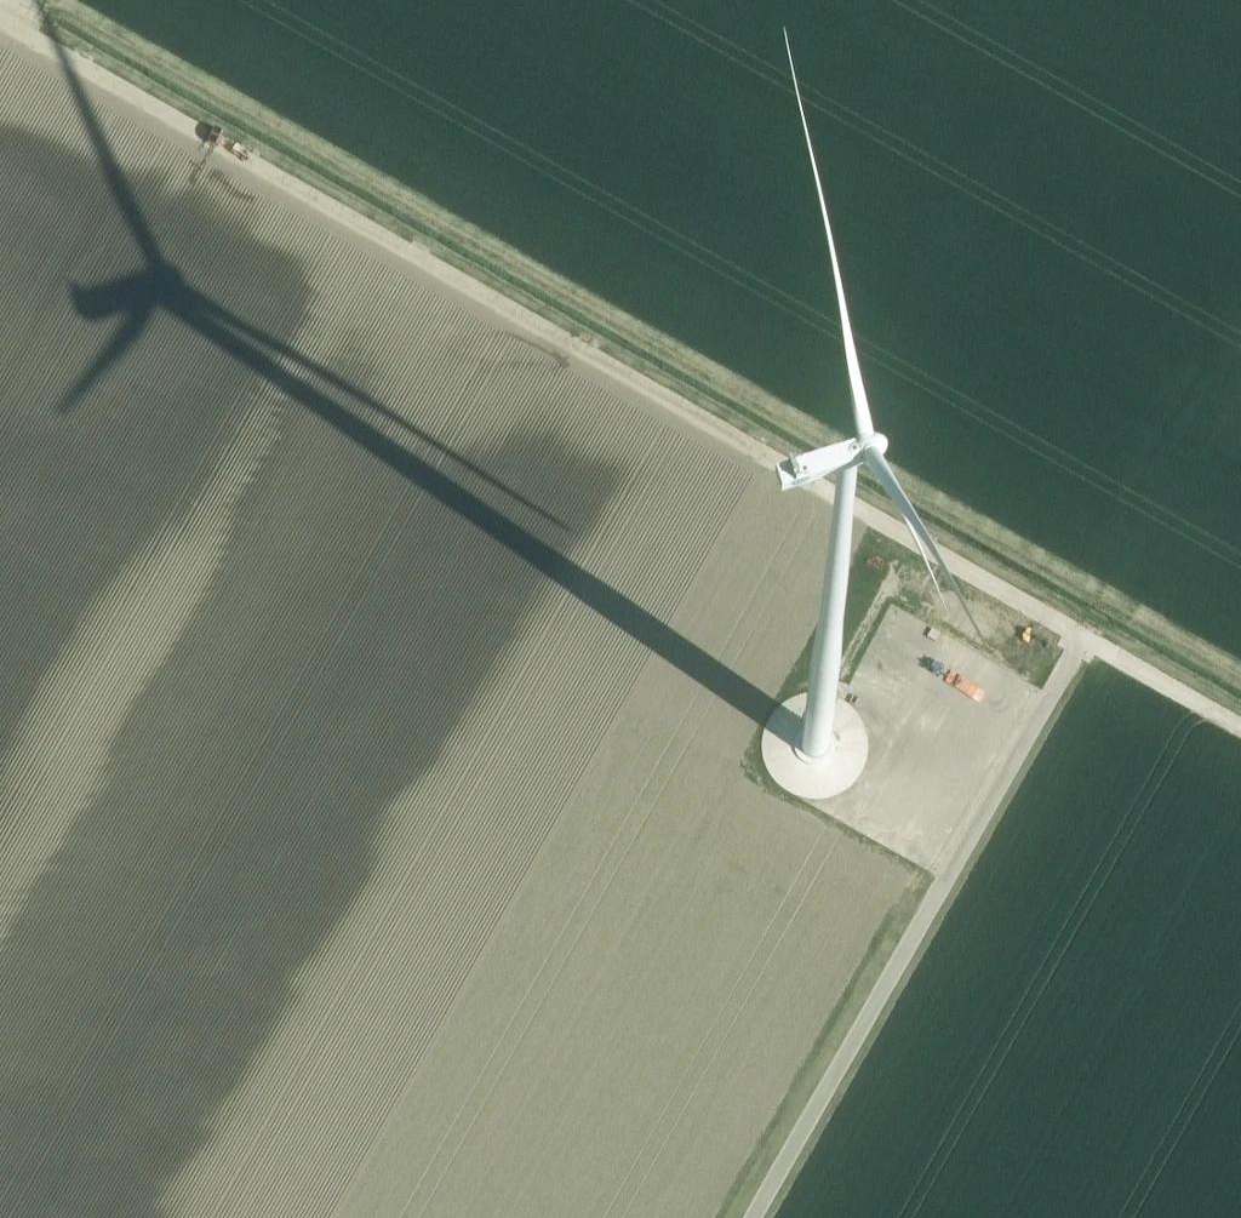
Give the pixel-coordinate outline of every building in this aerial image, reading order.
[(800,743),(800,745),(800,748),(801,750),(801,752),(803,754),(804,756),(806,757),(808,758),(810,759),(812,760),(815,760),(817,760),(819,759),(821,758),(823,757),(825,756),(826,754),(828,752),(828,750),(829,748),(829,745),(829,743),(829,741),(828,739),(826,737),(825,735),(823,733),(821,732),(819,731),(817,731),(815,731),(812,731),(810,731),(808,732),(806,733),(804,735),(803,737),(801,739),(801,741),(800,743)]
